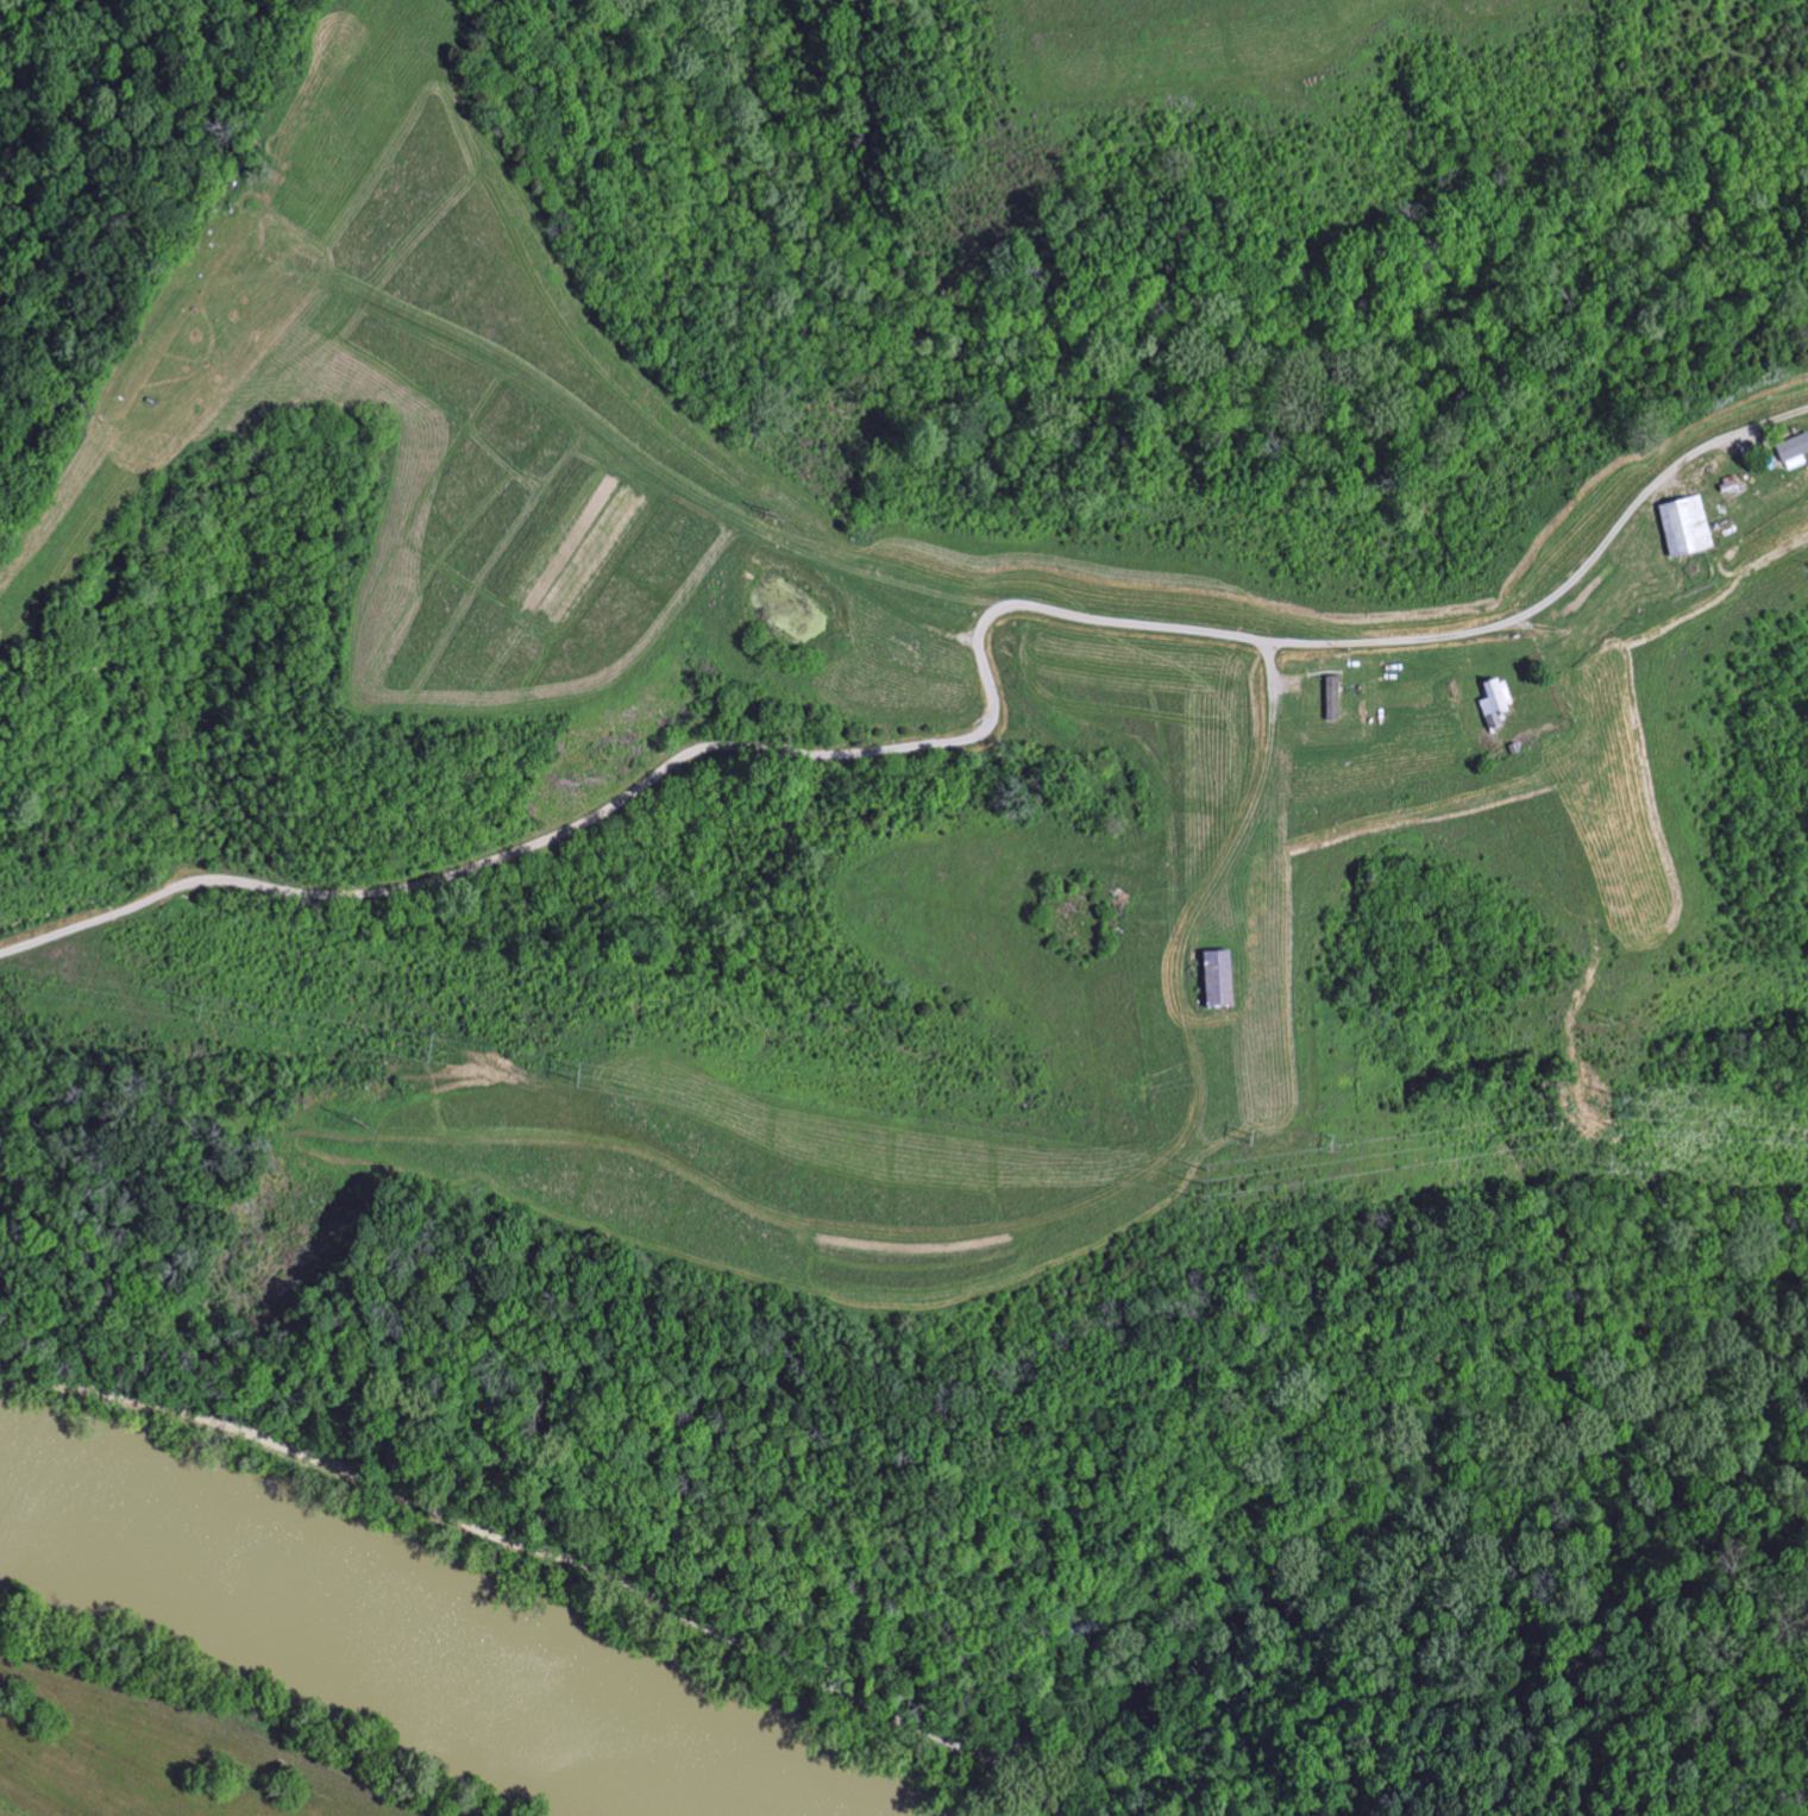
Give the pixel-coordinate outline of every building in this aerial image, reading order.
[(1780,462),(1807,453),(1807,435),(1807,433),(1774,444),(1780,462)] [(1656,505),(1668,557),(1711,547),(1699,495),(1656,505)] [(1485,699),(1479,700),(1486,730),(1503,726),(1500,710),(1512,708),(1505,678),(1481,683),(1485,699)] [(1325,721),(1338,721),(1337,697),(1325,697),(1325,721)] [(1203,1007),(1229,1006),(1227,951),(1200,952),(1203,1007)]
